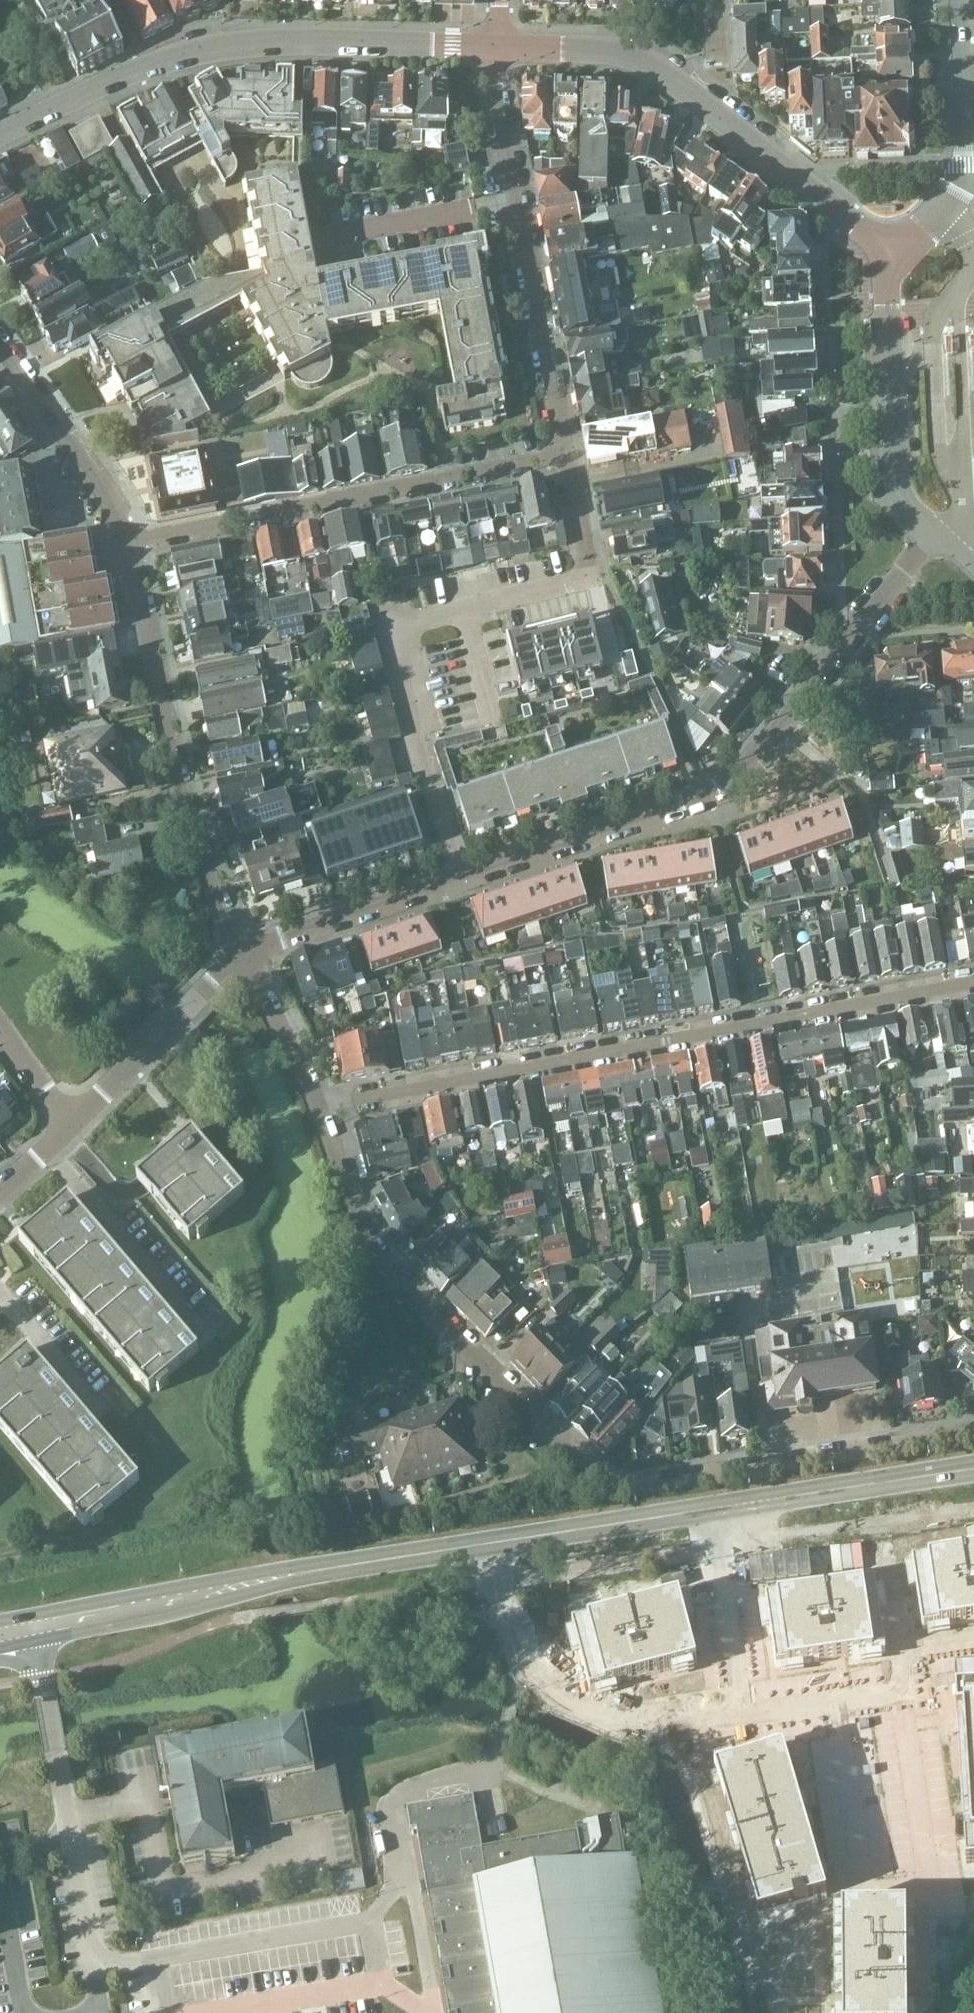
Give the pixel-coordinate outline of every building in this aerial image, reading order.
[(43,15),(47,24),(37,30),(65,83),(123,52),(102,13),(108,10),(103,0),(36,0),(43,15)] [(161,0),(125,0),(122,2),(142,41),(174,24),(161,0)] [(177,23),(202,12),(197,0),(168,0),(177,23)] [(202,12),(219,5),(218,3),(225,0),(197,0),(202,12)] [(580,2),(585,2),(585,6),(586,6),(588,9),(596,9),(598,6),(604,6),(604,5),(604,0),(580,0),(580,2)] [(910,26),(910,5),(862,7),(863,20),(879,19),(880,27),(910,26)] [(766,8),(733,9),(736,76),(740,76),(740,80),(754,79),(754,77),(760,77),(758,40),(769,39),(782,39),(781,37),(809,36),(808,11),(796,12),(796,22),(781,23),(780,14),(766,15),(766,8)] [(829,31),(809,32),(811,62),(831,61),(829,31)] [(833,55),(833,59),(912,56),(911,31),(889,32),(889,31),(886,31),(886,33),(876,33),(877,50),(851,51),(851,54),(833,55)] [(758,40),(760,77),(761,96),(767,96),(767,102),(786,101),(784,63),(782,63),(782,57),(772,57),(772,54),(770,54),(769,39),(758,40)] [(810,51),(786,52),(786,63),(810,62),(810,51)] [(913,80),(912,56),(833,59),(833,61),(851,60),(857,59),(857,64),(861,64),(861,65),(878,65),(879,82),(913,80)] [(807,126),(814,126),(812,83),(812,75),(788,75),(790,121),(807,120),(807,126)] [(225,141),(260,142),(302,143),(303,143),(303,136),(303,108),(294,108),(295,81),(296,81),(296,80),(293,79),(293,77),(280,77),(280,79),(272,79),(266,79),(261,79),(262,76),(246,76),(246,78),(242,78),(241,88),(231,87),(221,87),(217,80),(215,82),(213,79),(208,77),(198,82),(197,88),(198,91),(196,92),(197,93),(189,98),(189,99),(180,104),(173,91),(152,102),(155,108),(143,115),(138,106),(135,108),(134,106),(119,114),(120,116),(117,118),(118,119),(149,176),(202,147),(225,188),(226,187),(224,184),(229,182),(235,176),(235,162),(225,143),(225,141)] [(330,134),(329,162),(334,162),(334,158),(337,158),(338,81),(331,81),(328,77),(319,76),(316,81),(314,81),(313,128),(325,129),(325,134),(330,134)] [(343,81),(341,133),(350,133),(351,127),(365,128),(367,82),(366,82),(365,78),(355,77),(352,81),(343,81)] [(391,119),(414,119),(415,84),(412,84),(409,80),(402,80),(399,83),(396,83),(395,88),(373,87),(372,124),(367,124),(366,152),(379,152),(380,124),(391,124),(391,119)] [(420,120),(414,119),(413,146),(422,146),(422,134),(447,135),(447,124),(451,124),(451,121),(458,121),(461,117),(461,111),(459,109),(451,109),(451,107),(448,105),(448,86),(447,86),(442,81),(434,80),(432,84),(421,84),(420,120)] [(812,83),(814,126),(815,152),(821,151),(821,153),(849,152),(849,150),(855,150),(856,158),(899,156),(899,152),(902,152),(903,155),(910,153),(916,146),(909,141),(908,119),(908,110),(911,106),(911,97),(908,94),(853,96),(853,82),(812,83)] [(583,89),(581,130),(608,131),(610,97),(610,89),(601,89),(602,86),(599,86),(590,86),(589,89),(583,89)] [(526,87),(523,124),(525,132),(536,132),(536,138),(552,138),(552,88),(526,87)] [(555,136),(558,136),(558,138),(560,142),(564,144),(568,144),(572,142),(574,139),(574,137),(578,137),(578,125),(579,89),(556,88),(555,136)] [(630,98),(610,97),(608,131),(608,143),(626,143),(626,159),(630,159),(630,162),(634,162),(635,158),(637,158),(635,150),(636,145),(634,145),(638,124),(639,103),(630,103),(630,98)] [(644,118),(636,155),(638,166),(654,170),(654,168),(665,170),(664,176),(674,177),(671,152),(679,139),(668,137),(670,127),(661,125),(662,122),(644,118)] [(98,119),(83,127),(102,162),(105,160),(101,154),(114,147),(98,119)] [(102,162),(83,127),(69,135),(84,163),(88,161),(92,167),(102,162)] [(608,143),(608,131),(581,130),(579,185),(576,185),(575,200),(604,194),(607,194),(608,143)] [(61,131),(48,138),(67,172),(80,164),(61,131)] [(128,140),(108,151),(141,210),(161,199),(128,140)] [(676,153),(678,169),(688,176),(689,175),(710,189),(726,167),(696,146),(687,158),(678,151),(676,153)] [(444,151),(449,176),(469,172),(464,147),(444,151)] [(1,175),(9,171),(0,156),(0,173),(1,175)] [(550,161),(533,161),(534,180),(551,177),(551,162),(550,161)] [(551,162),(551,177),(566,174),(566,171),(566,162),(551,162)] [(534,180),(539,206),(571,200),(575,200),(576,185),(577,168),(566,171),(566,174),(551,177),(534,180)] [(711,245),(713,235),(748,181),(729,168),(711,195),(722,202),(713,214),(701,206),(704,229),(692,231),(695,248),(700,247),(711,245)] [(43,185),(36,171),(18,181),(18,183),(8,188),(0,174),(0,206),(13,199),(15,201),(43,185)] [(336,174),(336,195),(348,195),(349,174),(336,174)] [(284,380),(290,377),(294,382),(311,389),(315,388),(328,380),(332,370),(332,364),(327,334),(440,313),(456,397),(437,401),(439,414),(442,413),(445,432),(497,423),(496,422),(506,420),(504,410),(505,410),(499,377),(506,376),(500,345),(501,345),(496,318),(495,318),(489,287),(487,276),(488,276),(486,262),(488,262),(485,245),(436,254),(437,259),(317,281),(300,188),(298,176),(279,180),(245,187),(261,273),(205,283),(203,281),(202,281),(203,284),(151,311),(154,316),(90,350),(91,353),(89,354),(96,365),(98,364),(99,366),(100,366),(106,377),(112,374),(116,380),(113,381),(114,383),(109,385),(118,401),(123,399),(124,400),(125,400),(132,413),(133,413),(138,423),(137,423),(137,424),(142,450),(198,440),(198,439),(193,429),(211,420),(169,342),(243,303),(284,380)] [(732,248),(736,242),(756,213),(769,195),(748,181),(713,235),(732,248)] [(631,207),(608,211),(611,227),(646,220),(640,187),(628,190),(631,207)] [(575,200),(571,200),(539,206),(543,231),(581,224),(580,220),(579,212),(595,209),(602,208),(600,200),(605,199),(604,194),(575,200)] [(593,230),(610,227),(607,207),(602,208),(595,209),(597,217),(580,220),(581,224),(543,231),(545,240),(593,230)] [(27,222),(19,208),(0,218),(0,258),(4,265),(56,235),(43,213),(27,222)] [(771,257),(770,255),(768,222),(756,213),(736,242),(750,252),(755,251),(757,248),(771,257)] [(781,221),(768,222),(770,255),(776,255),(777,262),(778,262),(778,264),(777,264),(777,271),(771,272),(772,282),(810,280),(809,263),(808,263),(808,260),(809,260),(808,225),(801,219),(781,220),(781,221)] [(610,227),(616,257),(650,251),(651,258),(694,250),(688,220),(647,221),(610,227)] [(598,256),(589,258),(590,261),(616,257),(610,227),(593,230),(598,256)] [(91,238),(63,252),(70,266),(116,244),(108,228),(90,236),(91,238)] [(589,258),(598,256),(593,230),(545,240),(549,264),(550,269),(590,261),(589,258)] [(715,244),(711,245),(700,247),(708,284),(723,281),(719,260),(715,244)] [(182,245),(167,252),(174,267),(188,260),(182,245)] [(20,292),(32,314),(71,291),(64,279),(66,278),(56,260),(32,273),(37,283),(20,292)] [(553,283),(555,292),(612,281),(610,273),(598,275),(598,274),(598,273),(592,274),(590,261),(550,269),(553,282),(553,283)] [(613,289),(612,281),(555,292),(559,314),(599,307),(604,306),(601,291),(613,289)] [(812,306),(811,281),(764,283),(765,308),(812,306)] [(80,288),(33,315),(45,336),(80,316),(78,313),(90,306),(80,288)] [(131,300),(126,291),(96,307),(98,311),(48,338),(55,352),(68,345),(71,351),(111,329),(103,314),(131,300)] [(599,307),(559,314),(564,338),(621,327),(619,318),(611,320),(608,306),(604,306),(599,307)] [(777,311),(778,323),(748,324),(748,335),(813,332),(812,309),(777,311)] [(626,331),(564,342),(568,360),(572,359),(573,364),(623,355),(622,346),(628,345),(626,331)] [(771,360),(814,359),(813,341),(806,341),(806,337),(753,339),(754,350),(771,350),(771,360)] [(734,341),(720,341),(721,362),(730,362),(736,366),(734,341)] [(570,368),(574,390),(595,386),(638,378),(644,377),(642,368),(623,372),(621,359),(570,368)] [(814,362),(759,365),(760,382),(762,401),(776,400),(807,398),(806,379),(815,378),(815,376),(816,373),(816,367),(814,364),(814,362)] [(595,386),(574,390),(578,411),(627,401),(625,390),(639,387),(638,378),(595,386)] [(14,409),(14,404),(11,400),(7,397),(5,393),(0,396),(0,418),(14,409)] [(647,398),(627,401),(578,411),(582,432),(634,423),(632,414),(649,411),(649,410),(656,408),(654,397),(647,398)] [(741,405),(715,410),(725,461),(751,456),(741,405)] [(379,444),(385,479),(426,471),(421,442),(419,433),(410,434),(405,407),(394,409),(394,408),(380,410),(385,435),(383,436),(383,437),(378,438),(380,444),(379,444)] [(806,427),(806,408),(763,417),(767,434),(806,427)] [(26,426),(14,409),(0,418),(0,443),(26,426)] [(686,417),(583,437),(589,469),(597,467),(627,462),(692,450),(686,417)] [(340,469),(346,467),(343,448),(338,424),(329,425),(335,456),(317,459),(323,491),(344,487),(340,469)] [(311,425),(286,430),(288,439),(313,434),(311,425)] [(0,443),(0,453),(1,454),(0,454),(0,467),(36,443),(26,426),(0,443)] [(358,445),(343,448),(346,467),(350,486),(378,480),(371,442),(374,439),(372,428),(356,431),(358,445)] [(222,441),(212,443),(216,464),(225,462),(235,508),(297,496),(285,433),(265,436),(265,435),(263,436),(263,437),(244,441),(244,439),(242,440),(242,441),(223,445),(222,441)] [(309,447),(291,450),(299,495),(318,492),(309,447)] [(205,449),(149,460),(154,483),(151,483),(154,495),(156,494),(161,517),(216,506),(205,449)] [(759,486),(759,492),(786,490),(813,488),(812,480),(817,479),(817,471),(821,471),(820,455),(783,457),(784,474),(775,474),(775,479),(764,479),(764,486),(759,486)] [(39,543),(38,538),(45,537),(32,471),(0,476),(0,550),(39,543)] [(641,521),(671,515),(670,508),(658,510),(652,480),(634,483),(635,487),(604,493),(609,520),(639,514),(641,521)] [(527,519),(524,520),(526,532),(556,526),(554,513),(550,514),(543,483),(520,487),(527,519)] [(485,492),(490,514),(492,523),(509,519),(507,510),(519,508),(515,486),(485,492)] [(786,494),(786,490),(759,492),(760,506),(786,504),(787,519),(823,517),(822,500),(818,500),(818,492),(786,494)] [(485,492),(458,498),(462,519),(490,514),(485,492)] [(465,534),(462,519),(458,498),(431,503),(438,535),(454,532),(455,537),(465,534)] [(427,504),(400,510),(407,546),(409,558),(421,555),(415,529),(431,526),(427,504)] [(712,507),(691,512),(692,527),(713,525),(712,507)] [(388,548),(395,546),(398,562),(410,560),(407,546),(400,510),(371,515),(378,550),(388,548)] [(688,513),(680,514),(683,527),(691,526),(688,513)] [(677,540),(671,515),(641,521),(643,531),(612,537),(617,562),(658,554),(656,544),(677,540)] [(362,517),(322,525),(332,580),(343,578),(341,569),(353,567),(350,552),(369,549),(362,517)] [(526,532),(524,520),(523,519),(512,522),(515,545),(527,543),(526,532)] [(782,528),(782,522),(755,523),(756,535),(768,535),(769,556),(784,556),(784,557),(822,556),(822,536),(819,536),(818,526),(782,528)] [(301,531),(298,531),(304,561),(315,559),(317,569),(328,567),(320,527),(310,529),(307,527),(302,528),(301,531)] [(293,530),(256,537),(262,569),(300,561),(293,530)] [(39,543),(0,550),(0,653),(16,650),(41,645),(32,593),(94,582),(85,534),(82,535),(39,543)] [(477,539),(464,543),(468,558),(481,554),(477,539)] [(171,554),(175,574),(222,564),(218,544),(171,554)] [(711,550),(697,552),(698,562),(713,560),(711,550)] [(777,598),(816,595),(815,580),(821,579),(820,563),(766,565),(763,569),(763,579),(767,582),(777,582),(777,598)] [(175,574),(179,593),(222,584),(220,574),(224,573),(222,564),(175,574)] [(41,645),(102,632),(115,630),(106,580),(94,582),(32,593),(41,645)] [(338,609),(358,605),(353,580),(333,584),(338,609)] [(662,581),(643,586),(657,640),(676,635),(670,612),(674,611),(669,593),(665,594),(662,581)] [(184,616),(223,609),(228,608),(225,597),(239,594),(237,584),(223,587),(222,584),(179,593),(184,616)] [(309,595),(269,604),(273,624),(313,615),(309,595)] [(813,603),(750,598),(747,637),(802,642),(803,628),(810,629),(813,603)] [(188,636),(189,641),(239,631),(237,619),(226,621),(223,609),(184,616),(185,625),(181,626),(184,637),(188,636)] [(345,636),(372,629),(369,616),(342,623),(345,636)] [(576,622),(522,635),(508,639),(508,640),(522,637),(523,641),(509,645),(521,690),(603,669),(591,624),(577,628),(576,623),(590,619),(590,618),(576,622)] [(302,619),(275,625),(278,640),(305,635),(302,619)] [(246,629),(239,631),(189,641),(194,665),(232,657),(229,643),(248,639),(246,629)] [(376,642),(372,629),(345,636),(349,649),(376,642)] [(40,674),(66,669),(118,658),(113,633),(103,635),(102,632),(41,645),(16,650),(19,663),(37,660),(40,674)] [(728,647),(730,648),(735,651),(734,653),(759,660),(763,646),(738,639),(738,640),(730,638),(728,647)] [(349,649),(352,661),(379,654),(376,642),(349,649)] [(666,646),(649,651),(659,673),(670,657),(666,646)] [(289,649),(265,653),(269,670),(292,665),(289,649)] [(297,650),(289,652),(292,665),(300,664),(297,650)] [(738,676),(747,663),(727,650),(718,662),(738,676)] [(628,654),(620,656),(622,664),(634,661),(632,653),(628,654)] [(379,654),(352,661),(355,674),(382,667),(379,654)] [(973,684),(970,654),(944,656),(946,681),(958,680),(958,685),(973,684)] [(490,684),(513,680),(509,656),(486,660),(490,684)] [(671,657),(663,669),(685,667),(671,657)] [(118,658),(66,669),(73,703),(95,699),(97,712),(127,707),(118,658)] [(930,658),(903,661),(906,690),(921,688),(922,694),(934,693),(930,658)] [(196,672),(201,696),(261,684),(257,660),(196,672)] [(634,661),(622,664),(624,671),(636,668),(634,661)] [(893,691),(906,690),(903,661),(875,663),(876,669),(867,670),(861,725),(887,722),(885,701),(892,700),(893,691)] [(695,675),(717,692),(746,714),(762,693),(741,677),(734,686),(704,663),(695,675)] [(355,674),(359,690),(386,683),(382,667),(355,674)] [(636,668),(624,671),(626,679),(638,676),(636,668)] [(651,680),(643,683),(645,692),(646,692),(647,694),(656,690),(651,680)] [(386,683),(359,690),(363,703),(390,696),(386,683)] [(643,683),(635,685),(638,694),(645,692),(643,683)] [(266,708),(261,684),(201,696),(205,720),(266,708)] [(627,687),(630,697),(638,694),(635,685),(627,687)] [(647,694),(650,701),(659,696),(656,690),(647,694)] [(591,691),(579,694),(580,702),(593,699),(591,691)] [(729,737),(746,714),(717,692),(700,714),(698,712),(690,722),(703,732),(700,737),(706,742),(717,728),(729,737)] [(393,709),(390,696),(363,703),(366,716),(393,709)] [(662,704),(659,696),(650,701),(653,708),(662,704)] [(565,702),(553,704),(555,712),(567,709),(565,702)] [(304,703),(205,724),(209,743),(249,735),(248,730),(267,726),(269,735),(308,727),(305,714),(306,714),(304,703)] [(657,715),(666,711),(662,704),(653,708),(657,715)] [(529,706),(520,708),(523,720),(531,718),(529,706)] [(397,723),(393,709),(366,716),(370,730),(397,723)] [(669,718),(666,711),(657,715),(660,722),(669,718)] [(943,711),(933,711),(934,727),(944,727),(943,711)] [(962,720),(963,728),(973,727),(973,720),(973,719),(962,720)] [(370,730),(374,744),(374,745),(387,741),(401,738),(397,723),(370,730)] [(666,728),(643,735),(655,774),(678,767),(666,728)] [(937,744),(939,760),(962,758),(961,752),(973,751),(973,728),(956,729),(957,741),(937,744)] [(60,807),(127,793),(113,729),(42,744),(52,791),(56,790),(60,807)] [(481,732),(473,734),(475,744),(483,742),(481,732)] [(555,763),(549,765),(561,804),(563,810),(589,802),(587,796),(575,757),(568,760),(559,732),(546,736),(555,763)] [(475,744),(473,734),(465,736),(468,746),(475,744)] [(643,735),(620,743),(632,782),(655,774),(643,735)] [(465,736),(457,738),(460,748),(468,746),(465,736)] [(452,750),(460,748),(457,738),(450,740),(452,750)] [(219,776),(272,765),(266,740),(211,752),(216,776),(219,776)] [(442,742),(444,751),(445,752),(452,750),(450,740),(442,742)] [(362,747),(366,761),(390,754),(387,741),(374,745),(374,744),(362,747)] [(442,742),(435,743),(433,749),(435,753),(444,751),(442,742)] [(609,789),(632,782),(620,743),(597,750),(609,789)] [(923,745),(926,770),(944,768),(946,784),(973,781),(973,756),(962,758),(939,760),(937,744),(923,745)] [(597,750),(575,757),(587,796),(609,789),(597,750)] [(445,752),(444,751),(435,753),(437,761),(447,759),(445,752)] [(390,754),(366,761),(369,773),(394,767),(390,754)] [(437,761),(440,769),(450,767),(447,759),(437,761)] [(219,776),(219,779),(220,782),(218,783),(224,810),(265,801),(261,784),(284,772),(283,766),(282,763),(272,765),(219,776)] [(549,765),(526,773),(538,811),(561,804),(549,765)] [(397,779),(394,767),(369,773),(372,785),(397,779)] [(452,774),(450,767),(440,769),(442,776),(452,774)] [(526,773),(503,780),(515,819),(538,811),(526,773)] [(442,776),(445,784),(454,781),(452,774),(442,776)] [(870,793),(894,791),(893,778),(869,780),(870,793)] [(503,780),(480,787),(492,826),(515,819),(503,780)] [(457,789),(454,781),(445,784),(447,791),(457,789)] [(313,786),(265,801),(230,812),(239,839),(321,813),(313,786)] [(932,788),(933,804),(958,802),(960,820),(964,820),(973,819),(973,791),(959,792),(958,786),(932,788)] [(470,833),(492,826),(480,787),(457,795),(470,833)] [(404,789),(395,791),(397,797),(405,794),(404,789)] [(389,800),(397,797),(395,791),(387,794),(389,800)] [(387,794),(379,797),(380,802),(389,800),(387,794)] [(372,805),(380,802),(379,797),(370,800),(372,805)] [(370,800),(362,802),(364,808),(372,805),(370,800)] [(834,800),(816,807),(828,844),(847,838),(834,800)] [(407,801),(312,832),(327,880),(423,848),(407,801)] [(355,810),(364,808),(362,802),(353,805),(355,810)] [(355,810),(353,805),(345,808),(347,813),(355,810)] [(808,851),(828,844),(816,807),(795,813),(808,851)] [(74,825),(70,808),(46,813),(45,811),(26,815),(27,818),(22,819),(25,834),(30,833),(30,834),(74,825)] [(337,810),(338,816),(347,813),(345,808),(337,810)] [(337,810),(328,813),(330,819),(338,816),(337,810)] [(320,816),(322,821),(330,819),(328,813),(320,816)] [(795,813),(775,820),(788,857),(808,851),(795,813)] [(312,819),(313,824),(322,821),(320,816),(312,819)] [(313,824),(312,819),(303,821),(305,827),(313,824)] [(946,840),(947,849),(973,846),(973,819),(964,820),(965,842),(961,842),(961,839),(946,840)] [(768,864),(788,857),(775,820),(755,827),(768,864)] [(77,853),(93,850),(99,879),(143,870),(137,842),(108,848),(102,821),(72,827),(77,853)] [(902,851),(923,849),(921,823),(900,825),(902,851)] [(755,827),(735,833),(748,870),(768,864),(755,827)] [(285,851),(268,856),(279,892),(304,884),(297,862),(311,857),(303,832),(282,839),(285,851)] [(255,899),(279,892),(268,856),(258,860),(254,848),(265,845),(262,833),(239,840),(246,863),(244,864),(255,899)] [(708,837),(688,842),(697,880),(718,875),(708,837)] [(677,885),(697,880),(688,842),(667,847),(677,885)] [(939,850),(941,864),(964,861),(965,873),(973,872),(973,846),(947,849),(939,850)] [(656,891),(677,885),(667,847),(647,852),(656,891)] [(636,896),(656,891),(647,852),(626,858),(636,896)] [(898,855),(883,860),(894,891),(909,886),(898,855)] [(615,901),(636,896),(626,858),(606,863),(615,901)] [(570,870),(550,877),(563,914),(583,907),(570,870)] [(938,873),(940,893),(951,892),(950,872),(938,873)] [(846,888),(854,886),(849,874),(842,876),(846,888)] [(543,921),(563,914),(550,877),(530,884),(543,921)] [(820,880),(822,893),(831,891),(828,879),(820,880)] [(822,893),(820,880),(812,882),(814,894),(822,893)] [(530,884),(510,891),(523,928),(543,921),(530,884)] [(788,899),(787,899),(785,887),(777,888),(779,901),(788,899)] [(769,890),(771,902),(779,901),(777,888),(769,890)] [(503,935),(523,928),(510,891),(490,897),(503,935)] [(490,897),(470,904),(483,941),(503,935),(490,897)] [(966,941),(973,939),(973,901),(959,904),(964,931),(945,934),(947,944),(966,941)] [(785,906),(787,916),(800,914),(798,903),(785,906)] [(678,919),(686,918),(684,906),(676,907),(678,919)] [(765,921),(787,916),(785,906),(763,910),(765,921)] [(670,921),(678,919),(676,907),(667,909),(670,921)] [(859,984),(881,980),(868,913),(864,914),(863,908),(856,910),(859,928),(860,928),(860,931),(850,933),(859,984)] [(921,929),(916,930),(924,972),(946,968),(934,908),(918,911),(921,929)] [(700,923),(701,923),(709,922),(706,909),(698,911),(700,923)] [(903,976),(895,934),(892,922),(875,925),(874,920),(875,919),(874,916),(873,916),(872,912),(868,913),(881,980),(903,976)] [(633,915),(635,927),(643,925),(641,913),(633,915)] [(625,916),(627,928),(635,927),(633,915),(625,916)] [(906,931),(895,934),(903,976),(924,972),(916,930),(913,917),(904,919),(906,931)] [(431,918),(409,925),(420,959),(443,952),(431,918)] [(397,967),(420,959),(409,925),(386,933),(397,967)] [(829,990),(822,952),(817,925),(807,928),(812,954),(798,957),(805,994),(829,990)] [(579,927),(571,928),(573,941),(580,939),(581,939),(579,927)] [(563,930),(565,942),(573,941),(571,928),(563,930)] [(785,964),(774,966),(773,966),(779,999),(801,996),(793,950),(790,930),(779,932),(785,964)] [(641,931),(623,934),(624,938),(625,947),(626,950),(643,947),(641,931)] [(386,933),(363,940),(375,974),(397,967),(386,933)] [(836,950),(822,952),(829,990),(854,985),(845,934),(833,936),(836,950)] [(530,941),(531,949),(543,947),(542,939),(530,941)] [(966,941),(970,963),(973,962),(973,939),(966,941)] [(594,940),(587,942),(589,956),(597,954),(594,940)] [(472,941),(464,943),(464,944),(468,955),(476,953),(472,941)] [(531,949),(530,941),(517,943),(519,952),(531,949)] [(561,960),(578,960),(578,944),(561,944),(561,960)] [(459,945),(458,945),(451,948),(454,960),(462,957),(463,957),(459,945)] [(343,991),(354,987),(341,947),(316,955),(330,995),(343,991)] [(714,976),(721,1012),(741,1008),(729,947),(717,950),(719,960),(711,961),(714,976)] [(330,995),(316,955),(292,963),(305,1003),(330,995)] [(544,968),(542,956),(522,959),(524,971),(544,968)] [(500,973),(520,973),(520,957),(499,958),(500,973)] [(703,963),(685,966),(695,1016),(712,1013),(703,963)] [(676,1020),(695,1016),(685,966),(666,969),(676,1020)] [(676,1020),(666,969),(657,971),(660,985),(651,986),(658,1023),(676,1020)] [(425,976),(427,984),(427,986),(445,982),(442,972),(425,976)] [(634,989),(632,990),(639,1027),(658,1023),(651,986),(649,975),(632,978),(634,989)] [(426,985),(424,976),(412,979),(414,988),(426,985)] [(612,979),(613,981),(622,1030),(639,1027),(632,990),(630,976),(612,979)] [(583,993),(571,995),(579,1038),(597,1035),(589,991),(588,981),(581,983),(583,993)] [(603,1034),(622,1030),(613,981),(594,984),(603,1034)] [(377,983),(369,986),(373,997),(381,995),(377,983)] [(521,1003),(510,1005),(519,1050),(538,1046),(528,991),(526,985),(518,987),(521,1003)] [(546,987),(528,991),(538,1046),(557,1043),(546,987)] [(560,1042),(579,1038),(571,995),(552,998),(560,1042)] [(372,1010),(369,999),(360,1002),(362,1013),(372,1010)] [(961,1005),(970,1055),(973,1055),(973,1002),(961,1005)] [(499,1053),(519,1050),(510,1005),(491,1008),(499,1053)] [(935,1009),(941,1041),(944,1056),(956,1054),(958,1065),(966,1063),(965,1055),(966,1055),(957,1005),(935,1009)] [(921,1013),(927,1041),(927,1043),(941,1041),(935,1009),(921,1013)] [(440,1065),(433,1026),(430,1010),(412,1013),(423,1068),(440,1065)] [(485,1011),(467,1014),(476,1058),(494,1055),(485,1011)] [(423,1068),(412,1013),(412,1012),(399,1015),(401,1025),(396,1026),(405,1072),(423,1068)] [(917,1043),(927,1041),(921,1013),(898,1017),(905,1051),(918,1048),(917,1043)] [(450,1018),(451,1023),(458,1062),(476,1058),(467,1014),(450,1018)] [(339,1027),(335,1016),(326,1019),(329,1030),(339,1027)] [(906,1082),(904,1068),(902,1058),(900,1050),(895,1017),(870,1022),(882,1086),(906,1082)] [(870,1022),(866,1023),(878,1087),(882,1086),(870,1022)] [(451,1023),(433,1026),(440,1065),(458,1062),(451,1023)] [(878,1087),(866,1023),(842,1027),(854,1091),(878,1087)] [(837,1028),(817,1032),(823,1061),(825,1075),(845,1071),(837,1028)] [(817,1032),(797,1036),(806,1080),(806,1081),(816,1079),(813,1063),(823,1061),(817,1032)] [(401,1072),(397,1051),(394,1035),(366,1041),(365,1037),(359,1038),(360,1042),(335,1046),(342,1083),(401,1072)] [(800,1081),(806,1080),(797,1036),(776,1040),(784,1081),(799,1078),(800,1081)] [(771,1042),(749,1046),(764,1124),(787,1120),(771,1042)] [(745,1047),(722,1051),(735,1115),(737,1128),(748,1126),(742,1097),(754,1095),(745,1047)] [(718,1052),(693,1057),(701,1095),(715,1092),(718,1110),(729,1108),(718,1052)] [(689,1058),(670,1061),(678,1104),(686,1102),(688,1112),(698,1110),(696,1100),(697,1100),(689,1058)] [(670,1061),(652,1065),(660,1107),(678,1104),(670,1061)] [(634,1068),(642,1111),(660,1107),(652,1065),(634,1068)] [(633,1112),(642,1111),(634,1068),(616,1072),(624,1112),(626,1127),(635,1125),(633,1112)] [(945,1071),(910,1078),(912,1089),(947,1083),(945,1071)] [(616,1072),(598,1075),(606,1116),(624,1112),(616,1072)] [(580,1079),(590,1130),(590,1133),(600,1131),(598,1120),(606,1118),(606,1116),(598,1075),(580,1079)] [(562,1082),(570,1124),(570,1125),(579,1123),(580,1132),(590,1130),(580,1079),(562,1082)] [(973,1110),(973,1081),(962,1081),(962,1082),(951,1083),(952,1111),(973,1110)] [(570,1124),(562,1082),(543,1086),(551,1127),(570,1124)] [(535,1087),(511,1092),(520,1139),(521,1139),(522,1146),(544,1142),(543,1135),(544,1135),(535,1087)] [(489,1131),(491,1131),(504,1128),(507,1144),(518,1142),(515,1125),(513,1125),(507,1092),(483,1097),(489,1131)] [(495,1153),(491,1131),(489,1131),(483,1097),(457,1102),(463,1136),(478,1133),(482,1155),(495,1153)] [(808,1101),(789,1104),(790,1113),(807,1110),(810,1110),(808,1101)] [(433,1150),(428,1151),(430,1161),(440,1159),(440,1160),(453,1158),(452,1151),(463,1149),(455,1103),(424,1109),(431,1146),(433,1146),(433,1150)] [(820,1109),(808,1111),(810,1127),(822,1126),(820,1109)] [(11,1124),(0,1110),(0,1134),(11,1124)] [(807,1110),(790,1113),(792,1124),(809,1121),(807,1110)] [(952,1111),(940,1112),(942,1127),(955,1126),(973,1125),(973,1137),(972,1137),(973,1149),(973,1110),(952,1111)] [(735,1115),(726,1117),(729,1130),(737,1128),(735,1115)] [(362,1155),(398,1146),(391,1120),(375,1124),(356,1128),(362,1155)] [(418,1141),(425,1139),(422,1120),(411,1123),(416,1140),(418,1140),(418,1141)] [(760,1141),(779,1139),(777,1126),(758,1128),(760,1141)] [(206,1148),(192,1133),(142,1175),(137,1180),(138,1180),(138,1181),(150,1195),(151,1195),(190,1241),(196,1236),(199,1241),(210,1232),(206,1227),(245,1194),(206,1148)] [(687,1154),(683,1134),(668,1136),(672,1156),(687,1154)] [(418,1141),(425,1167),(431,1166),(430,1161),(428,1151),(425,1139),(418,1141)] [(663,1143),(649,1146),(651,1163),(666,1161),(663,1143)] [(405,1144),(398,1146),(362,1155),(369,1181),(389,1177),(388,1175),(411,1169),(405,1144)] [(611,1149),(611,1151),(615,1169),(633,1165),(629,1146),(611,1149)] [(703,1149),(688,1151),(691,1169),(705,1167),(703,1149)] [(615,1169),(611,1151),(598,1153),(601,1171),(615,1169)] [(575,1157),(579,1177),(594,1174),(591,1154),(575,1157)] [(580,1185),(579,1177),(575,1157),(559,1160),(564,1188),(580,1185)] [(941,1158),(923,1159),(924,1174),(942,1173),(941,1158)] [(969,1162),(954,1163),(955,1174),(969,1174),(969,1162)] [(438,1177),(433,1165),(431,1166),(425,1167),(422,1168),(432,1194),(444,1186),(438,1177)] [(926,1189),(924,1177),(923,1177),(921,1167),(895,1172),(896,1182),(896,1183),(901,1211),(916,1208),(913,1191),(926,1189)] [(495,1168),(471,1172),(473,1183),(497,1179),(495,1168)] [(496,1180),(482,1182),(484,1193),(498,1191),(496,1180)] [(504,1180),(498,1181),(502,1200),(508,1199),(506,1187),(504,1180)] [(386,1219),(416,1203),(419,1201),(413,1191),(410,1189),(404,1192),(398,1181),(372,1196),(386,1219)] [(973,1208),(973,1182),(958,1183),(959,1199),(967,1198),(967,1207),(973,1206),(973,1208)] [(872,1189),(877,1212),(889,1210),(884,1187),(872,1189)] [(508,1199),(502,1200),(505,1218),(535,1214),(532,1200),(531,1194),(508,1199)] [(585,1213),(600,1208),(595,1194),(580,1199),(585,1213)] [(20,1240),(135,1376),(150,1393),(156,1388),(160,1393),(170,1384),(166,1379),(170,1376),(199,1352),(199,1351),(88,1221),(69,1198),(25,1235),(20,1240)] [(457,1208),(449,1198),(438,1205),(446,1216),(457,1208)] [(541,1198),(532,1200),(535,1214),(536,1220),(545,1218),(541,1198)] [(428,1224),(416,1203),(386,1219),(399,1243),(416,1234),(415,1232),(428,1224)] [(719,1208),(704,1211),(708,1242),(724,1240),(719,1208)] [(520,1218),(523,1237),(537,1234),(534,1215),(520,1218)] [(404,1253),(424,1274),(452,1247),(465,1237),(464,1236),(473,1230),(466,1220),(442,1240),(432,1229),(421,1240),(420,1238),(404,1253)] [(960,1224),(961,1237),(973,1236),(973,1224),(960,1224)] [(792,1232),(792,1246),(846,1244),(845,1230),(792,1232)] [(546,1270),(572,1265),(566,1236),(541,1241),(546,1270)] [(684,1253),(697,1346),(739,1340),(733,1296),(772,1290),(765,1240),(684,1253)] [(463,1259),(452,1247),(424,1274),(443,1294),(460,1278),(459,1277),(470,1268),(472,1270),(488,1252),(480,1243),(463,1259)] [(656,1265),(670,1265),(670,1250),(642,1254),(642,1265),(656,1265)] [(564,1267),(548,1270),(551,1286),(567,1283),(564,1267)] [(546,1271),(533,1273),(536,1285),(549,1283),(546,1271)] [(448,1301),(467,1320),(497,1290),(488,1280),(485,1282),(475,1273),(448,1301)] [(964,1286),(973,1286),(973,1275),(964,1275),(964,1286)] [(501,1286),(497,1290),(467,1320),(487,1340),(520,1306),(501,1286)] [(964,1286),(965,1297),(973,1296),(973,1286),(964,1286)] [(548,1309),(558,1320),(576,1302),(566,1292),(548,1309)] [(663,1323),(681,1306),(668,1294),(651,1311),(663,1323)] [(758,1367),(759,1376),(764,1412),(797,1407),(798,1411),(811,1409),(810,1400),(875,1391),(865,1318),(837,1322),(838,1327),(800,1332),(799,1328),(757,1334),(761,1367),(758,1367)] [(510,1364),(527,1381),(570,1341),(553,1323),(510,1364)] [(613,1329),(591,1350),(600,1358),(603,1355),(611,1347),(621,1337),(613,1329)] [(963,1340),(950,1355),(943,1356),(946,1374),(960,1373),(973,1384),(973,1388),(973,1349),(963,1340)] [(587,1358),(570,1341),(527,1381),(543,1399),(587,1358)] [(611,1347),(603,1355),(611,1363),(619,1355),(611,1347)] [(29,1351),(0,1375),(0,1428),(85,1528),(91,1523),(94,1527),(105,1518),(101,1514),(140,1481),(93,1426),(29,1351)] [(910,1356),(896,1358),(904,1410),(942,1404),(938,1373),(931,1374),(929,1359),(911,1361),(910,1356)] [(590,1368),(550,1406),(567,1421),(609,1381),(605,1378),(602,1381),(590,1368)] [(628,1403),(591,1442),(605,1456),(625,1436),(642,1417),(637,1412),(650,1398),(653,1402),(673,1379),(661,1368),(654,1375),(653,1376),(630,1400),(628,1403)] [(594,1405),(574,1427),(591,1442),(628,1403),(625,1400),(635,1390),(621,1376),(594,1405)] [(731,1403),(717,1405),(720,1425),(722,1438),(748,1434),(742,1395),(748,1394),(745,1377),(732,1379),(735,1396),(730,1397),(731,1403)] [(709,1426),(720,1425),(717,1405),(708,1407),(705,1383),(681,1387),(683,1399),(666,1401),(669,1423),(686,1420),(688,1434),(710,1431),(709,1426)] [(438,1407),(447,1439),(468,1433),(464,1418),(467,1418),(469,1414),(468,1410),(464,1408),(461,1409),(459,1401),(438,1407)] [(438,1407),(417,1413),(427,1445),(447,1439),(438,1407)] [(406,1451),(427,1445),(417,1413),(397,1419),(406,1451)] [(385,1457),(406,1451),(397,1419),(376,1425),(385,1457)] [(376,1425),(355,1431),(363,1459),(380,1454),(381,1458),(385,1457),(376,1425)] [(343,1465),(363,1459),(355,1431),(335,1437),(343,1465)] [(468,1433),(447,1439),(456,1471),(477,1465),(468,1433)] [(447,1439),(427,1445),(436,1477),(456,1471),(447,1439)] [(436,1477),(427,1445),(406,1451),(415,1483),(436,1477)] [(394,1489),(415,1483),(406,1451),(385,1457),(381,1458),(385,1472),(389,1471),(394,1489)] [(368,1494),(346,1500),(352,1522),(374,1516),(368,1494)] [(912,1563),(922,1631),(973,1623),(973,1553),(912,1563)] [(875,1584),(765,1601),(776,1670),(885,1653),(875,1584)] [(679,1598),(572,1626),(590,1693),(696,1665),(679,1598)] [(954,1675),(959,1761),(965,1761),(970,1837),(964,1838),(965,1865),(973,1865),(973,1674),(954,1675)] [(161,1750),(164,1764),(183,1867),(236,1858),(224,1794),(263,1787),(271,1829),(345,1815),(335,1762),(314,1766),(306,1723),(161,1750)] [(749,1760),(715,1770),(758,1917),(826,1897),(783,1750),(749,1760)] [(407,1807),(410,1830),(416,1829),(427,1892),(428,1892),(449,2012),(663,2012),(635,1855),(625,1857),(623,1843),(635,1841),(632,1826),(620,1827),(619,1817),(586,1823),(576,1825),(577,1833),(489,1848),(482,1849),(473,1796),(407,1807)] [(361,1870),(330,1875),(334,1895),(365,1889),(361,1870)] [(841,1907),(842,2012),(907,2012),(907,2006),(906,1906),(841,1907)]
